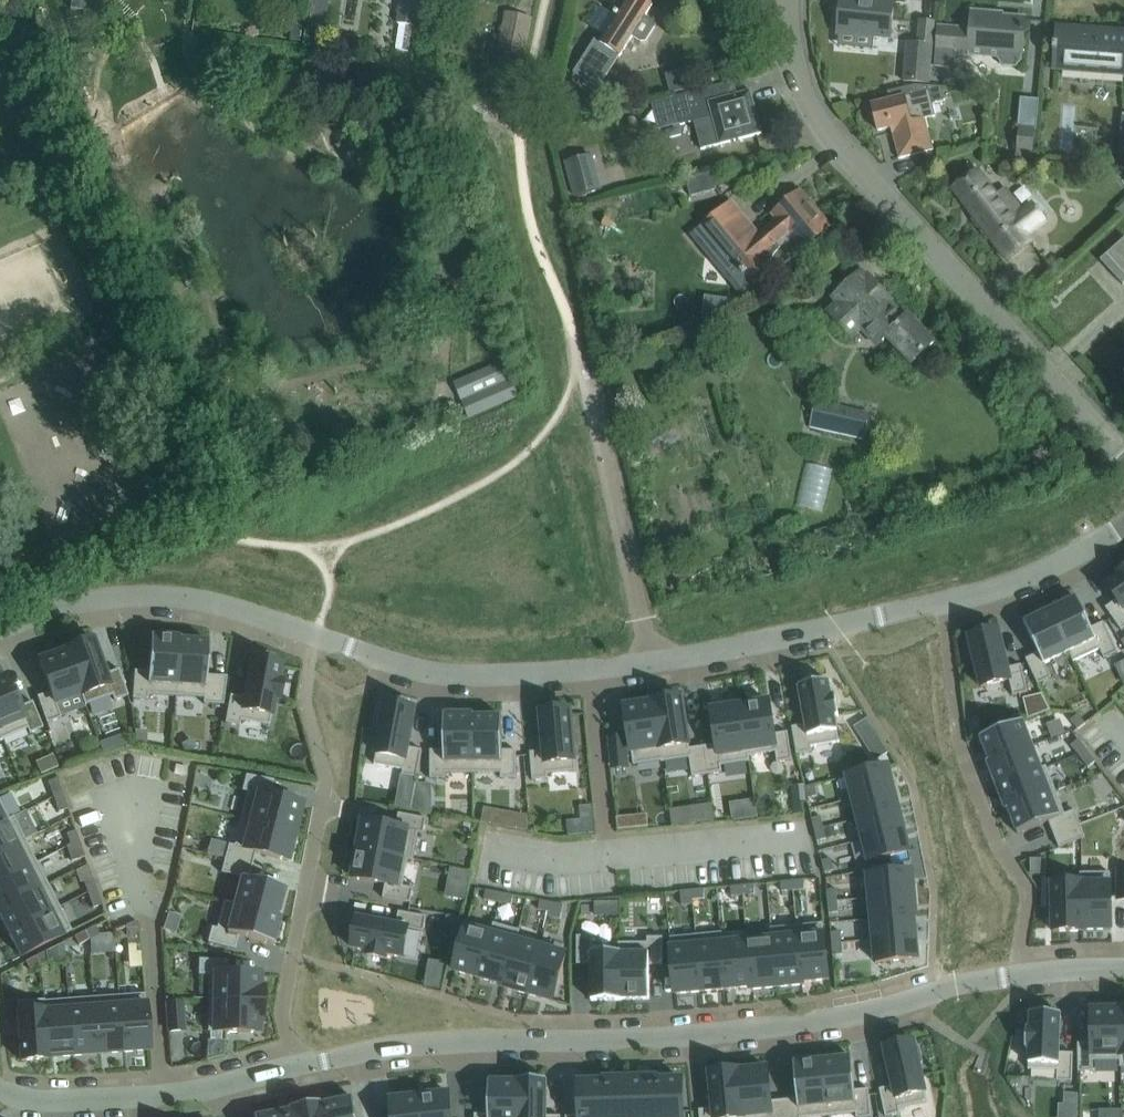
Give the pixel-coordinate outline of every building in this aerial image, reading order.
[(67,8),(82,10),(84,0),(69,0),(67,8)] [(82,10),(97,12),(99,0),(84,0),(82,10)] [(417,0),(400,0),(397,23),(413,25),(417,0)] [(645,16),(652,5),(645,0),(626,0),(599,41),(594,38),(573,71),(599,88),(632,36),(640,41),(645,41),(654,26),(652,20),(645,16)] [(837,33),(890,38),(894,0),(840,0),(837,33)] [(1021,61),(1025,18),(990,15),(991,12),(971,11),(970,29),(938,26),(935,66),(954,67),(955,54),(980,56),(999,57),(1003,66),(1016,66),(1021,61)] [(524,55),(531,19),(505,14),(498,50),(524,55)] [(927,82),(930,44),(932,20),(918,19),(916,42),(906,41),(903,80),(927,82)] [(1123,75),(1123,31),(1058,26),(1056,45),(1054,44),(1053,51),(1056,51),(1055,69),(1123,75)] [(406,27),(404,47),(418,49),(420,29),(406,27)] [(307,28),(304,45),(322,48),(325,31),(307,28)] [(935,116),(933,105),(935,101),(944,99),(940,85),(925,84),(914,85),(887,92),(889,100),(871,104),(878,130),(890,127),(892,134),(896,133),(899,145),(901,145),(904,155),(898,157),(898,159),(933,150),(925,118),(935,116)] [(673,97),(651,102),(658,131),(693,121),(700,150),(762,133),(751,90),(713,100),(710,87),(673,97)] [(1040,99),(1021,98),(1017,156),(1036,157),(1040,99)] [(592,154),(564,162),(574,197),(602,189),(592,154)] [(996,195),(977,170),(952,188),(1007,261),(1032,242),(1027,236),(1048,220),(1031,200),(1022,208),(1006,187),(996,195)] [(712,235),(702,244),(712,255),(722,247),(750,280),(767,266),(774,254),(784,244),(793,240),(802,250),(830,226),(801,191),(772,214),(776,219),(758,234),(731,201),(704,224),(712,235)] [(604,227),(627,219),(619,197),(596,205),(604,227)] [(1099,261),(1122,285),(1123,283),(1123,238),(1099,261)] [(892,300),(868,274),(866,276),(861,270),(821,307),(850,339),(861,329),(876,347),(887,339),(910,364),(934,343),(908,315),(905,318),(890,302),(892,300)] [(513,378),(461,401),(469,419),(516,399),(520,397),(513,378)] [(815,399),(810,424),(843,432),(847,405),(815,399)] [(1105,607),(1121,631),(1123,629),(1123,571),(1117,576),(1118,577),(1106,585),(1117,599),(1105,607)] [(1076,597),(1050,610),(1070,651),(1069,652),(1073,661),(1100,649),(1104,659),(1118,652),(1103,622),(1091,628),(1076,597)] [(1050,610),(1024,622),(1038,653),(1026,659),(1038,684),(1051,678),(1044,663),(1069,652),(1070,651),(1050,610)] [(970,642),(966,643),(970,659),(974,658),(981,687),(1009,680),(1013,696),(1028,692),(1021,665),(1008,668),(998,630),(969,637),(970,642)] [(134,671),(132,699),(148,700),(148,695),(175,696),(179,640),(180,640),(180,637),(150,635),(148,672),(134,671)] [(93,640),(64,650),(65,651),(66,651),(84,706),(112,696),(113,701),(128,696),(118,669),(105,674),(93,640)] [(179,640),(175,696),(203,698),(203,702),(223,704),(226,676),(206,675),(208,642),(180,640),(179,640)] [(50,692),(36,697),(46,723),(60,718),(59,714),(84,706),(66,651),(65,651),(39,661),(50,692)] [(230,695),(225,723),(239,725),(240,720),(269,726),(274,699),(278,700),(281,681),(277,680),(280,665),(251,659),(243,698),(230,695)] [(1,740),(1,739),(27,729),(29,734),(42,728),(31,702),(19,707),(6,676),(0,679),(0,738),(1,740)] [(805,724),(792,727),(797,754),(812,752),(811,747),(839,741),(837,731),(834,715),(838,715),(835,695),(831,696),(828,680),(798,686),(805,724)] [(682,696),(652,701),(652,702),(661,761),(661,762),(689,758),(692,776),(708,774),(703,746),(690,748),(682,696)] [(769,701),(740,705),(748,756),(749,756),(775,752),(777,762),(792,760),(788,732),(774,734),(769,701)] [(652,702),(625,706),(633,765),(661,761),(652,702)] [(717,744),(703,746),(708,774),(722,772),(721,765),(750,761),(749,756),(748,756),(740,705),(735,706),(734,702),(717,704),(718,708),(711,709),(717,744)] [(382,725),(374,764),(403,770),(402,775),(417,777),(422,750),(408,748),(415,709),(386,703),(385,708),(381,708),(378,725),(382,725)] [(544,751),(530,752),(532,780),(548,779),(548,773),(576,771),(571,709),(540,712),(544,751)] [(444,750),(430,750),(430,778),(445,778),(445,773),(473,773),(473,716),(474,716),(474,714),(444,714),(444,750)] [(1078,714),(1070,720),(1078,729),(1085,723),(1078,714)] [(474,716),(473,716),(473,773),(501,773),(501,778),(516,778),(516,750),(502,750),(502,716),(474,716)] [(1023,720),(980,737),(989,761),(989,762),(1032,745),(1023,720)] [(1113,730),(1123,744),(1123,722),(1113,730)] [(148,730),(135,730),(136,744),(147,745),(148,730)] [(625,737),(610,739),(612,767),(627,765),(625,737)] [(1078,740),(1070,746),(1078,755),(1085,749),(1078,740)] [(989,761),(987,762),(996,786),(1041,769),(1041,768),(1032,745),(989,762),(989,761)] [(1085,749),(1078,755),(1088,767),(1095,761),(1085,749)] [(888,766),(847,776),(853,798),(893,788),(888,766)] [(1041,769),(996,786),(1006,811),(1008,810),(1008,809),(1055,790),(1046,766),(1041,768),(1041,769)] [(247,792),(240,819),(294,833),(302,805),(269,796),(273,780),(245,775),(241,791),(247,792)] [(57,779),(48,782),(53,797),(62,794),(57,779)] [(814,784),(805,787),(808,798),(817,796),(814,784)] [(893,788),(853,798),(858,819),(898,809),(893,788)] [(1055,790),(1008,809),(1008,810),(1017,834),(1049,821),(1053,834),(1080,824),(1075,810),(1065,814),(1055,790)] [(62,794),(53,797),(58,812),(67,809),(62,794)] [(9,820),(8,819),(0,803),(0,824),(9,820)] [(706,822),(703,803),(687,806),(689,824),(706,822)] [(898,809),(858,819),(863,839),(904,829),(898,809)] [(363,821),(358,849),(408,859),(408,860),(413,861),(419,832),(424,833),(426,818),(399,813),(396,827),(363,821)] [(25,840),(13,816),(8,819),(9,820),(0,824),(0,853),(25,840)] [(821,816),(811,818),(814,830),(823,827),(821,816)] [(228,844),(224,859),(251,866),(255,852),(287,861),(294,833),(240,819),(233,846),(228,844)] [(1080,824),(1053,834),(1059,847),(1085,837),(1080,824)] [(823,827),(814,830),(817,841),(826,839),(823,827)] [(904,829),(863,839),(868,861),(909,851),(904,829)] [(75,831),(66,834),(70,845),(79,842),(75,831)] [(0,853),(0,881),(36,862),(25,840),(0,853)] [(70,845),(66,846),(71,861),(84,857),(79,842),(70,845)] [(358,849),(352,878),(385,884),(383,898),(411,903),(413,888),(403,886),(408,860),(408,859),(358,849)] [(831,858),(821,861),(824,872),(833,870),(831,858)] [(224,859),(221,873),(240,878),(233,904),(233,905),(278,916),(278,915),(285,888),(248,879),(251,866),(224,859)] [(0,881),(0,909),(48,885),(36,862),(0,881)] [(912,871),(868,875),(870,898),(914,893),(912,871)] [(1110,872),(1080,873),(1080,882),(1081,882),(1082,929),(1083,929),(1110,929),(1110,872)] [(92,879),(83,882),(88,895),(97,892),(92,879)] [(804,879),(792,880),(793,890),(804,889),(804,879)] [(792,880),(781,881),(781,891),(793,890),(792,880)] [(1052,887),(1048,888),(1048,905),(1052,905),(1053,931),(1083,930),(1083,929),(1082,929),(1081,882),(1080,882),(1052,882),(1052,887)] [(754,884),(742,885),(743,895),(754,894),(754,884)] [(0,909),(0,916),(9,933),(59,907),(48,885),(0,909)] [(742,885),(730,886),(731,896),(743,895),(742,885)] [(836,888),(826,889),(828,902),(837,901),(836,888)] [(703,889),(692,890),(693,899),(704,898),(703,889)] [(486,890),(484,899),(498,902),(500,892),(486,890)] [(692,890),(680,891),(681,905),(693,904),(693,899),(692,890)] [(97,892),(88,895),(92,908),(101,905),(97,892)] [(500,892),(498,902),(512,904),(513,895),(500,892)] [(914,893),(870,898),(872,919),(913,915),(913,916),(916,916),(914,893)] [(540,900),(538,909),(550,911),(552,902),(540,900)] [(211,927),(207,942),(234,949),(238,936),(273,945),(275,938),(279,939),(282,923),(279,923),(280,916),(278,915),(278,916),(233,905),(233,904),(223,901),(216,929),(211,927)] [(837,901),(828,902),(829,912),(838,912),(837,901)] [(550,911),(549,916),(561,918),(563,904),(554,903),(552,902),(550,911)] [(59,907),(9,933),(21,956),(71,931),(59,907)] [(358,918),(352,948),(368,950),(367,954),(386,958),(387,954),(403,957),(408,928),(424,931),(426,916),(399,911),(396,925),(358,918)] [(168,912),(167,918),(177,922),(179,916),(168,912)] [(458,925),(460,917),(446,914),(445,923),(458,925)] [(913,915),(872,919),(874,940),(915,936),(913,916),(913,915)] [(137,921),(125,925),(129,934),(140,930),(137,921)] [(491,933),(479,977),(503,984),(504,984),(516,940),(517,940),(520,930),(493,923),(490,933),(491,933)] [(823,923),(796,925),(802,981),(803,981),(828,979),(823,923)] [(796,925),(770,928),(771,938),(772,938),(777,986),(803,984),(803,981),(802,981),(796,925)] [(95,926),(84,931),(89,940),(99,934),(95,926)] [(466,926),(454,970),(479,977),(491,933),(490,933),(466,926)] [(84,931),(74,936),(79,945),(89,940),(84,931)] [(840,931),(830,932),(832,944),(841,943),(840,931)] [(722,932),(696,935),(701,991),(726,988),(722,943),(723,943),(722,932)] [(696,935),(670,937),(675,993),(701,991),(696,935)] [(592,936),(577,936),(577,964),(591,964),(591,1000),(621,1000),(621,999),(620,999),(619,952),(592,952),(592,936)] [(915,936),(874,940),(876,962),(917,958),(915,936)] [(647,942),(619,942),(619,952),(620,999),(621,999),(649,999),(649,965),(663,965),(663,937),(647,937),(647,942)] [(771,938),(747,940),(752,986),(750,986),(750,989),(777,986),(772,938),(771,938)] [(503,984),(502,986),(527,993),(540,947),(517,940),(516,940),(504,984),(503,984)] [(723,943),(722,943),(726,988),(750,986),(752,986),(747,940),(723,943)] [(841,943),(832,944),(833,955),(842,954),(841,943)] [(540,947),(527,993),(553,1000),(566,954),(540,947)] [(46,951),(36,956),(40,965),(50,959),(46,951)] [(36,956),(25,961),(30,970),(40,965),(36,956)] [(198,959),(198,975),(209,975),(208,1003),(262,1004),(262,989),(259,989),(260,975),(226,974),(226,960),(198,959)] [(144,994),(118,996),(122,1052),(148,1050),(144,994)] [(118,996),(93,997),(97,1054),(122,1052),(118,996)] [(93,997),(68,999),(72,1056),(97,1054),(93,997)] [(44,1001),(42,1001),(47,1058),(48,1058),(72,1056),(68,999),(44,1001)] [(44,1000),(16,1002),(20,1061),(48,1059),(48,1058),(47,1058),(42,1001),(44,1001),(44,1000)] [(182,1002),(166,1003),(168,1031),(184,1030),(182,1002)] [(208,1003),(207,1031),(259,1033),(259,1019),(261,1019),(262,1004),(208,1003)] [(1092,1043),(1078,1043),(1078,1071),(1093,1071),(1093,1061),(1120,1060),(1120,1067),(1121,1067),(1120,1008),(1119,1008),(1119,1009),(1109,1009),(1092,1009),(1092,1043)] [(1026,1028),(1025,1047),(1029,1047),(1028,1069),(1057,1070),(1057,1081),(1072,1081),(1073,1053),(1059,1053),(1060,1013),(1030,1012),(1030,1018),(1030,1028),(1026,1028)] [(893,1085),(879,1088),(886,1116),(900,1113),(899,1108),(927,1101),(919,1063),(923,1062),(919,1045),(915,1046),(914,1040),(884,1047),(893,1085)] [(822,1059),(828,1116),(856,1113),(856,1116),(868,1116),(871,1116),(869,1088),(855,1090),(851,1056),(822,1059)] [(784,1099),(786,1116),(815,1116),(828,1116),(822,1059),(793,1062),(797,1098),(784,1099)] [(738,1070),(743,1116),(786,1116),(784,1099),(770,1101),(767,1067),(739,1070),(738,1070)] [(699,1109),(700,1116),(743,1116),(738,1070),(739,1070),(739,1069),(709,1072),(713,1108),(699,1109)] [(630,1078),(631,1116),(657,1116),(656,1080),(657,1080),(657,1077),(630,1078)] [(604,1079),(604,1081),(605,1081),(606,1116),(631,1116),(630,1078),(604,1079)] [(517,1081),(518,1081),(518,1116),(561,1116),(547,1116),(547,1079),(517,1079),(517,1081)] [(656,1080),(657,1116),(683,1116),(682,1079),(657,1080),(656,1080)] [(475,1116),(518,1116),(518,1081),(517,1081),(489,1080),(489,1114),(475,1114),(475,1116)] [(566,1116),(606,1116),(605,1081),(604,1081),(579,1082),(580,1116),(566,1116)] [(420,1096),(422,1116),(451,1116),(448,1093),(442,1093),(441,1089),(424,1091),(425,1095),(420,1096)] [(420,1096),(391,1099),(393,1116),(422,1116),(420,1096)] [(327,1103),(330,1116),(357,1116),(353,1098),(327,1103)] [(302,1105),(304,1116),(330,1116),(327,1103),(317,1105),(317,1102),(302,1105)] [(278,1112),(278,1116),(304,1116),(302,1105),(287,1108),(288,1110),(278,1112)]
